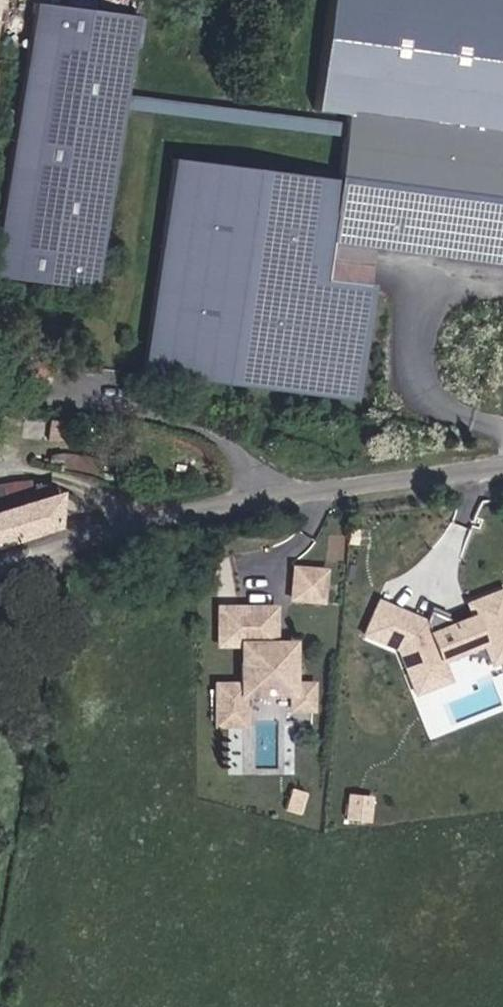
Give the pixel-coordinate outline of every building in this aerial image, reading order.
[(124,101),(134,102),(142,14),(23,2),(0,245),(0,278),(107,288),(124,101)] [(347,115),(339,179),(176,159),(149,369),(366,396),(380,286),(366,284),(371,247),(502,263),(502,134),(347,115)] [(69,423),(50,423),(50,443),(69,442),(69,423)] [(53,525),(55,483),(29,478),(0,482),(0,541),(53,525)] [(311,561),(281,557),(278,587),(308,590),(311,561)] [(366,590),(352,628),(384,641),(404,686),(439,671),(432,651),(469,636),(480,657),(502,646),(502,614),(489,579),(451,593),(456,605),(438,611),(418,602),(413,611),(366,590)] [(206,676),(206,716),(233,716),(232,685),(278,685),(278,702),(303,702),(302,671),(282,671),(281,634),(262,634),(262,599),(207,599),(207,636),(230,636),(231,676),(206,676)] [(361,789),(336,785),(333,809),(358,813),(361,789)]
